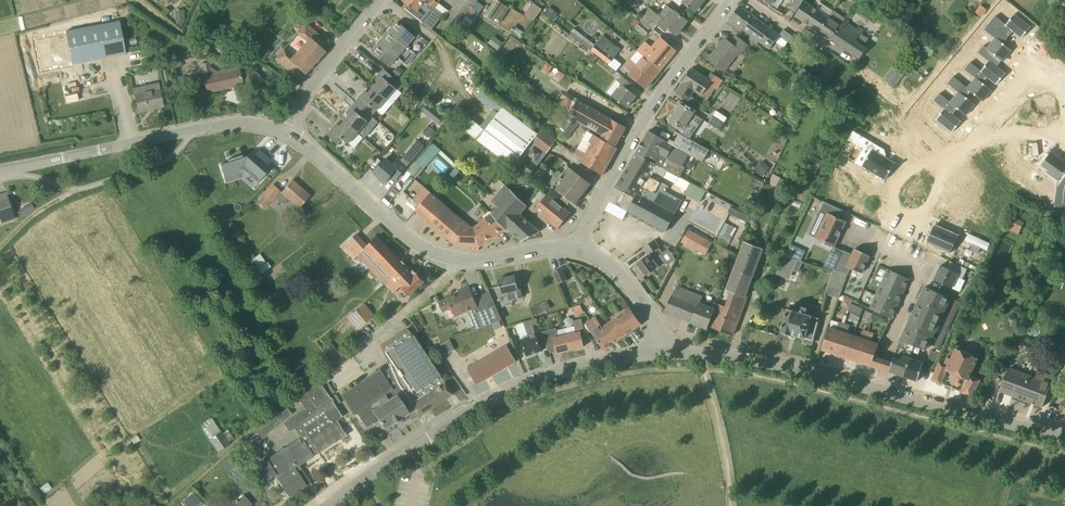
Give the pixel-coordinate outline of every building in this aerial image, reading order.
[(434,8),(424,0),(404,0),(403,1),(408,5),(405,9),(432,30),(443,15),(434,8)] [(434,8),(439,3),(441,0),(424,0),(434,8)] [(458,0),(450,12),(439,3),(434,8),(443,15),(446,17),(459,26),(466,16),(473,21),(478,14),(458,0)] [(484,6),(478,1),(478,0),(458,0),(478,14),(484,6)] [(683,2),(695,12),(705,0),(684,0),(683,2)] [(803,1),(802,0),(792,0),(791,1),(787,8),(795,13),(803,1)] [(511,8),(503,3),(498,11),(506,16),(511,8)] [(542,9),(533,3),(526,15),(535,21),(542,9)] [(795,16),(819,32),(829,18),(804,3),(803,5),(795,16)] [(739,6),(728,22),(742,32),(743,30),(751,36),(748,40),(757,45),(759,42),(771,49),(780,35),(739,6)] [(559,14),(550,7),(544,14),(553,21),(559,14)] [(668,21),(650,7),(641,19),(662,36),(669,28),(677,35),(688,21),(675,11),(668,21)] [(997,10),(991,17),(1010,32),(1016,26),(1024,32),(1024,33),(1034,21),(1034,20),(1033,21),(1017,8),(1018,8),(1017,7),(1008,19),(997,10)] [(846,18),(836,12),(821,33),(833,41),(848,21),(846,19),(846,18)] [(991,17),(986,24),(997,33),(988,43),(1004,56),(1004,57),(1005,57),(1014,46),(1005,38),(1010,32),(991,17)] [(72,65),(126,54),(120,21),(66,32),(72,65)] [(850,22),(848,21),(833,41),(860,59),(868,47),(856,39),(862,30),(858,27),(857,29),(849,23),(850,22)] [(326,42),(320,36),(305,22),(296,34),(305,42),(293,56),(285,49),(275,59),(295,77),(301,70),(305,73),(324,52),(320,48),(326,42)] [(398,22),(390,32),(407,47),(416,37),(398,22)] [(636,28),(645,36),(650,31),(640,22),(636,28)] [(524,32),(514,25),(514,26),(510,32),(520,39),(524,32)] [(570,34),(590,49),(594,44),(574,29),(570,34)] [(780,36),(789,41),(793,34),(783,29),(780,36)] [(390,32),(381,42),(399,57),(407,47),(390,32)] [(608,64),(614,56),(620,48),(603,35),(597,43),(596,42),(594,44),(590,49),(590,50),(608,64)] [(748,45),(736,36),(731,43),(726,39),(710,59),(724,70),(740,51),(742,53),(748,45)] [(496,38),(490,46),(497,51),(503,43),(496,38)] [(648,50),(644,55),(662,70),(677,51),(660,38),(648,50)] [(985,41),(979,48),(991,57),(982,67),(982,68),(990,74),(998,81),(998,82),(1005,74),(1007,71),(1008,69),(999,63),(1004,56),(988,43),(985,41)] [(390,67),(399,57),(381,42),(372,52),(390,67)] [(662,70),(644,55),(636,64),(630,59),(623,67),(628,71),(630,73),(629,74),(644,86),(647,88),(662,70)] [(971,59),(965,66),(977,75),(968,85),(972,89),(985,99),(994,88),(985,80),(990,74),(982,68),(982,67),(971,59)] [(547,62),(542,69),(548,73),(553,65),(547,62)] [(212,75),(209,63),(201,64),(207,92),(250,83),(248,74),(239,70),(239,69),(212,75)] [(554,67),(549,73),(560,81),(565,75),(554,67)] [(166,88),(172,86),(167,68),(162,69),(166,88)] [(692,68),(676,93),(693,104),(696,99),(692,97),(696,91),(701,94),(703,95),(709,85),(717,90),(723,80),(712,73),(708,79),(692,68)] [(895,86),(903,75),(894,68),(885,79),(895,86)] [(378,83),(373,88),(387,100),(396,88),(399,91),(404,85),(384,69),(375,80),(378,83)] [(803,69),(799,75),(805,79),(809,74),(803,69)] [(953,73),(947,81),(959,90),(950,100),(950,101),(958,107),(967,114),(976,103),(967,96),(972,89),(968,85),(953,73)] [(184,85),(202,81),(200,75),(183,78),(184,85)] [(627,108),(636,96),(629,90),(633,84),(622,76),(618,81),(617,80),(607,92),(627,108)] [(799,83),(796,94),(804,96),(807,86),(799,83)] [(139,111),(163,106),(159,89),(151,91),(149,85),(134,88),(139,111)] [(387,100),(373,88),(369,93),(366,90),(356,102),(367,112),(371,107),(377,112),(387,100)] [(476,97),(496,111),(500,106),(490,99),(490,98),(480,91),(476,97)] [(939,91),(933,99),(944,107),(940,113),(935,119),(936,119),(952,132),(962,120),(953,113),(958,107),(950,101),(950,100),(946,97),(939,91)] [(603,136),(601,138),(616,147),(627,127),(579,101),(573,113),(570,118),(580,123),(603,136)] [(358,133),(367,122),(362,118),(367,112),(356,102),(346,113),(349,116),(345,121),(358,133)] [(698,127),(703,119),(681,104),(671,120),(684,128),(693,134),(698,127)] [(478,137),(530,177),(556,142),(539,129),(537,132),(503,105),(478,137)] [(716,110),(713,115),(724,123),(727,118),(716,110)] [(572,112),(563,124),(573,132),(580,123),(570,118),(573,113),(572,112)] [(719,130),(724,123),(713,115),(708,123),(719,130)] [(358,133),(345,121),(340,126),(337,124),(328,135),(338,144),(342,140),(348,145),(358,133)] [(429,125),(423,132),(430,138),(436,131),(429,125)] [(636,154),(667,170),(667,171),(678,177),(682,171),(692,155),(703,162),(710,150),(679,133),(675,142),(670,139),(668,143),(665,141),(665,140),(649,131),(637,153),(636,153),(636,154)] [(616,147),(601,138),(596,135),(591,145),(584,160),(582,164),(603,175),(618,148),(616,147)] [(262,170),(270,160),(259,150),(250,160),(244,162),(242,156),(228,160),(229,162),(220,165),(225,180),(246,173),(257,183),(266,174),(262,170)] [(1041,165),(1048,170),(1047,172),(1058,180),(1054,206),(1064,207),(1064,176),(1063,174),(1064,172),(1064,162),(1050,152),(1041,165)] [(667,170),(636,154),(616,187),(616,188),(617,189),(617,188),(610,201),(628,211),(667,231),(683,202),(666,193),(669,187),(651,177),(654,172),(663,177),(667,171),(667,170)] [(422,155),(415,161),(424,169),(430,162),(422,155)] [(408,166),(397,157),(392,164),(385,158),(374,172),(380,177),(379,178),(385,184),(392,175),(397,180),(408,166)] [(805,169),(816,174),(821,165),(810,160),(805,169)] [(762,161),(755,170),(762,177),(770,168),(762,161)] [(874,161),(868,172),(884,181),(890,170),(874,161)] [(267,170),(273,176),(278,171),(271,165),(267,170)] [(591,184),(569,167),(564,174),(557,169),(555,172),(583,194),(591,184)] [(575,204),(583,194),(555,172),(552,176),(557,180),(551,187),(562,195),(560,198),(568,205),(571,201),(575,204)] [(776,176),(770,187),(778,192),(784,180),(776,176)] [(259,201),(264,206),(266,207),(271,202),(275,198),(283,205),(289,197),(300,207),(310,195),(293,180),(282,192),(273,184),(263,195),(264,195),(259,201)] [(510,189),(504,183),(500,187),(508,194),(496,206),(497,207),(489,214),(505,230),(506,231),(508,228),(522,242),(522,241),(540,231),(519,214),(527,206),(510,189)] [(547,195),(540,189),(531,201),(538,206),(535,210),(550,222),(558,229),(571,213),(548,194),(547,195)] [(456,245),(469,224),(432,191),(415,210),(456,245)] [(6,193),(0,195),(0,219),(1,219),(2,222),(14,218),(6,193)] [(811,208),(819,211),(823,200),(814,197),(811,208)] [(828,214),(816,238),(824,241),(822,244),(831,248),(832,245),(834,246),(846,222),(844,221),(847,212),(824,201),(820,210),(828,214)] [(750,217),(731,207),(728,212),(747,222),(750,217)] [(505,230),(489,214),(472,227),(469,224),(456,245),(480,246),(505,230)] [(1012,216),(1007,225),(1020,231),(1024,222),(1012,216)] [(724,247),(734,228),(729,225),(719,244),(724,247)] [(935,225),(928,243),(951,253),(959,235),(935,225)] [(692,249),(701,236),(688,228),(680,241),(692,249)] [(967,234),(963,242),(985,252),(989,244),(967,234)] [(367,246),(357,235),(344,246),(356,258),(360,254),(386,283),(393,277),(393,275),(405,264),(378,236),(367,246)] [(704,238),(697,250),(705,255),(712,243),(704,238)] [(658,249),(659,248),(661,247),(656,239),(645,247),(649,254),(635,264),(643,276),(666,261),(658,249)] [(726,289),(732,291),(746,296),(764,249),(761,247),(762,246),(762,244),(761,242),(760,241),(758,241),(756,241),(755,243),(754,245),(744,241),(726,289)] [(786,254),(801,261),(806,251),(790,244),(786,254)] [(843,250),(834,270),(835,271),(848,274),(850,268),(861,273),(870,256),(855,249),(852,255),(843,250)] [(263,254),(255,257),(260,271),(268,268),(263,254)] [(796,260),(784,256),(778,271),(789,276),(796,260)] [(957,277),(963,279),(968,269),(950,261),(947,268),(941,265),(934,280),(952,288),(957,277)] [(413,272),(405,264),(393,275),(393,277),(386,283),(394,292),(400,286),(409,296),(424,281),(417,274),(416,275),(413,272)] [(558,284),(567,280),(563,268),(553,272),(558,284)] [(582,269),(575,274),(578,279),(586,273),(582,269)] [(903,292),(909,279),(889,269),(883,283),(903,292)] [(848,274),(835,271),(832,280),(844,284),(848,274)] [(518,289),(518,286),(515,276),(498,280),(501,295),(509,293),(510,299),(514,298),(515,300),(523,297),(521,288),(518,289)] [(897,305),(903,292),(883,283),(877,295),(897,305)] [(708,329),(715,309),(685,297),(687,290),(675,285),(664,311),(683,319),(691,322),(692,323),(692,322),(707,328),(708,329)] [(475,298),(470,287),(454,294),(455,296),(439,302),(443,311),(450,308),(455,317),(468,312),(476,329),(502,318),(490,291),(489,292),(475,298)] [(914,346),(926,350),(950,298),(926,287),(901,341),(914,347),(914,346)] [(733,335),(747,296),(746,296),(732,291),(730,296),(726,306),(719,304),(710,327),(733,335)] [(891,318),(897,305),(877,295),(871,309),(891,318)] [(956,300),(935,345),(940,348),(961,303),(956,300)] [(534,315),(547,310),(551,309),(548,301),(532,307),(534,315)] [(359,329),(373,316),(362,303),(349,313),(351,314),(348,317),(359,329)] [(581,314),(583,317),(586,315),(580,304),(570,308),(576,317),(580,315),(581,314)] [(854,305),(852,311),(860,316),(863,308),(854,305)] [(805,314),(806,309),(799,307),(798,312),(787,309),(781,332),(792,335),(805,338),(804,342),(812,345),(819,319),(811,316),(805,314)] [(622,338),(639,326),(639,325),(640,322),(630,308),(608,323),(622,338)] [(604,326),(596,316),(585,324),(605,350),(622,338),(608,323),(604,326)] [(548,348),(547,343),(546,343),(544,338),(538,340),(533,325),(538,323),(536,318),(524,322),(516,325),(521,339),(528,356),(542,351),(542,350),(548,348)] [(571,350),(584,347),(581,335),(585,334),(583,325),(581,319),(574,321),(575,327),(567,329),(568,334),(571,350)] [(836,354),(846,324),(839,321),(839,322),(832,320),(829,328),(828,328),(822,349),(836,354)] [(851,324),(846,323),(846,324),(836,354),(851,359),(858,336),(848,333),(851,324)] [(851,359),(865,363),(872,342),(871,342),(874,332),(863,328),(861,337),(858,336),(851,359)] [(413,335),(407,329),(380,346),(390,369),(384,374),(383,374),(409,413),(411,416),(415,417),(417,415),(419,417),(452,394),(419,344),(413,335)] [(556,329),(549,330),(542,332),(544,338),(546,343),(547,343),(546,343),(551,341),(555,340),(558,353),(571,350),(568,334),(558,337),(556,329)] [(889,371),(904,376),(910,358),(911,356),(914,347),(901,341),(898,347),(905,349),(901,360),(894,357),(892,363),(889,371),(889,370),(889,371)] [(879,344),(872,342),(865,363),(879,368),(889,371),(889,370),(889,371),(892,363),(882,360),(874,357),(879,344)] [(516,361),(511,351),(507,344),(491,354),(487,347),(463,361),(477,384),(516,361)] [(973,397),(973,396),(980,381),(972,377),(969,384),(967,383),(977,358),(956,349),(951,360),(947,358),(944,365),(939,363),(932,380),(941,383),(946,370),(967,379),(961,392),(973,397)] [(911,356),(910,358),(904,376),(918,381),(923,366),(933,369),(939,353),(932,350),(927,361),(924,360),(924,361),(911,356)] [(1001,358),(998,366),(1006,369),(1009,361),(1001,358)] [(1043,407),(1052,382),(1036,377),(1021,371),(1008,366),(999,390),(1043,407)] [(385,429),(409,413),(383,374),(384,374),(380,368),(342,394),(356,415),(358,414),(367,428),(379,420),(385,429)] [(346,435),(337,420),(342,417),(333,402),(320,382),(305,393),(308,398),(302,403),(306,409),(285,423),(290,431),(294,428),(300,437),(298,438),(299,438),(267,459),(268,461),(254,470),(263,483),(275,476),(289,497),(306,486),(308,488),(312,485),(300,466),(314,456),(313,454),(317,451),(319,453),(346,435)] [(302,403),(308,398),(305,393),(299,398),(302,403)] [(280,414),(284,419),(292,413),(288,408),(280,414)] [(221,431),(220,430),(215,422),(203,430),(218,452),(230,444),(229,442),(221,431)] [(261,438),(271,429),(267,425),(257,433),(261,438)] [(234,470),(239,477),(244,473),(239,466),(234,470)] [(190,505),(196,501),(190,493),(184,497),(190,505)] [(252,505),(244,495),(234,504),(235,505),(250,505),(252,505)]
